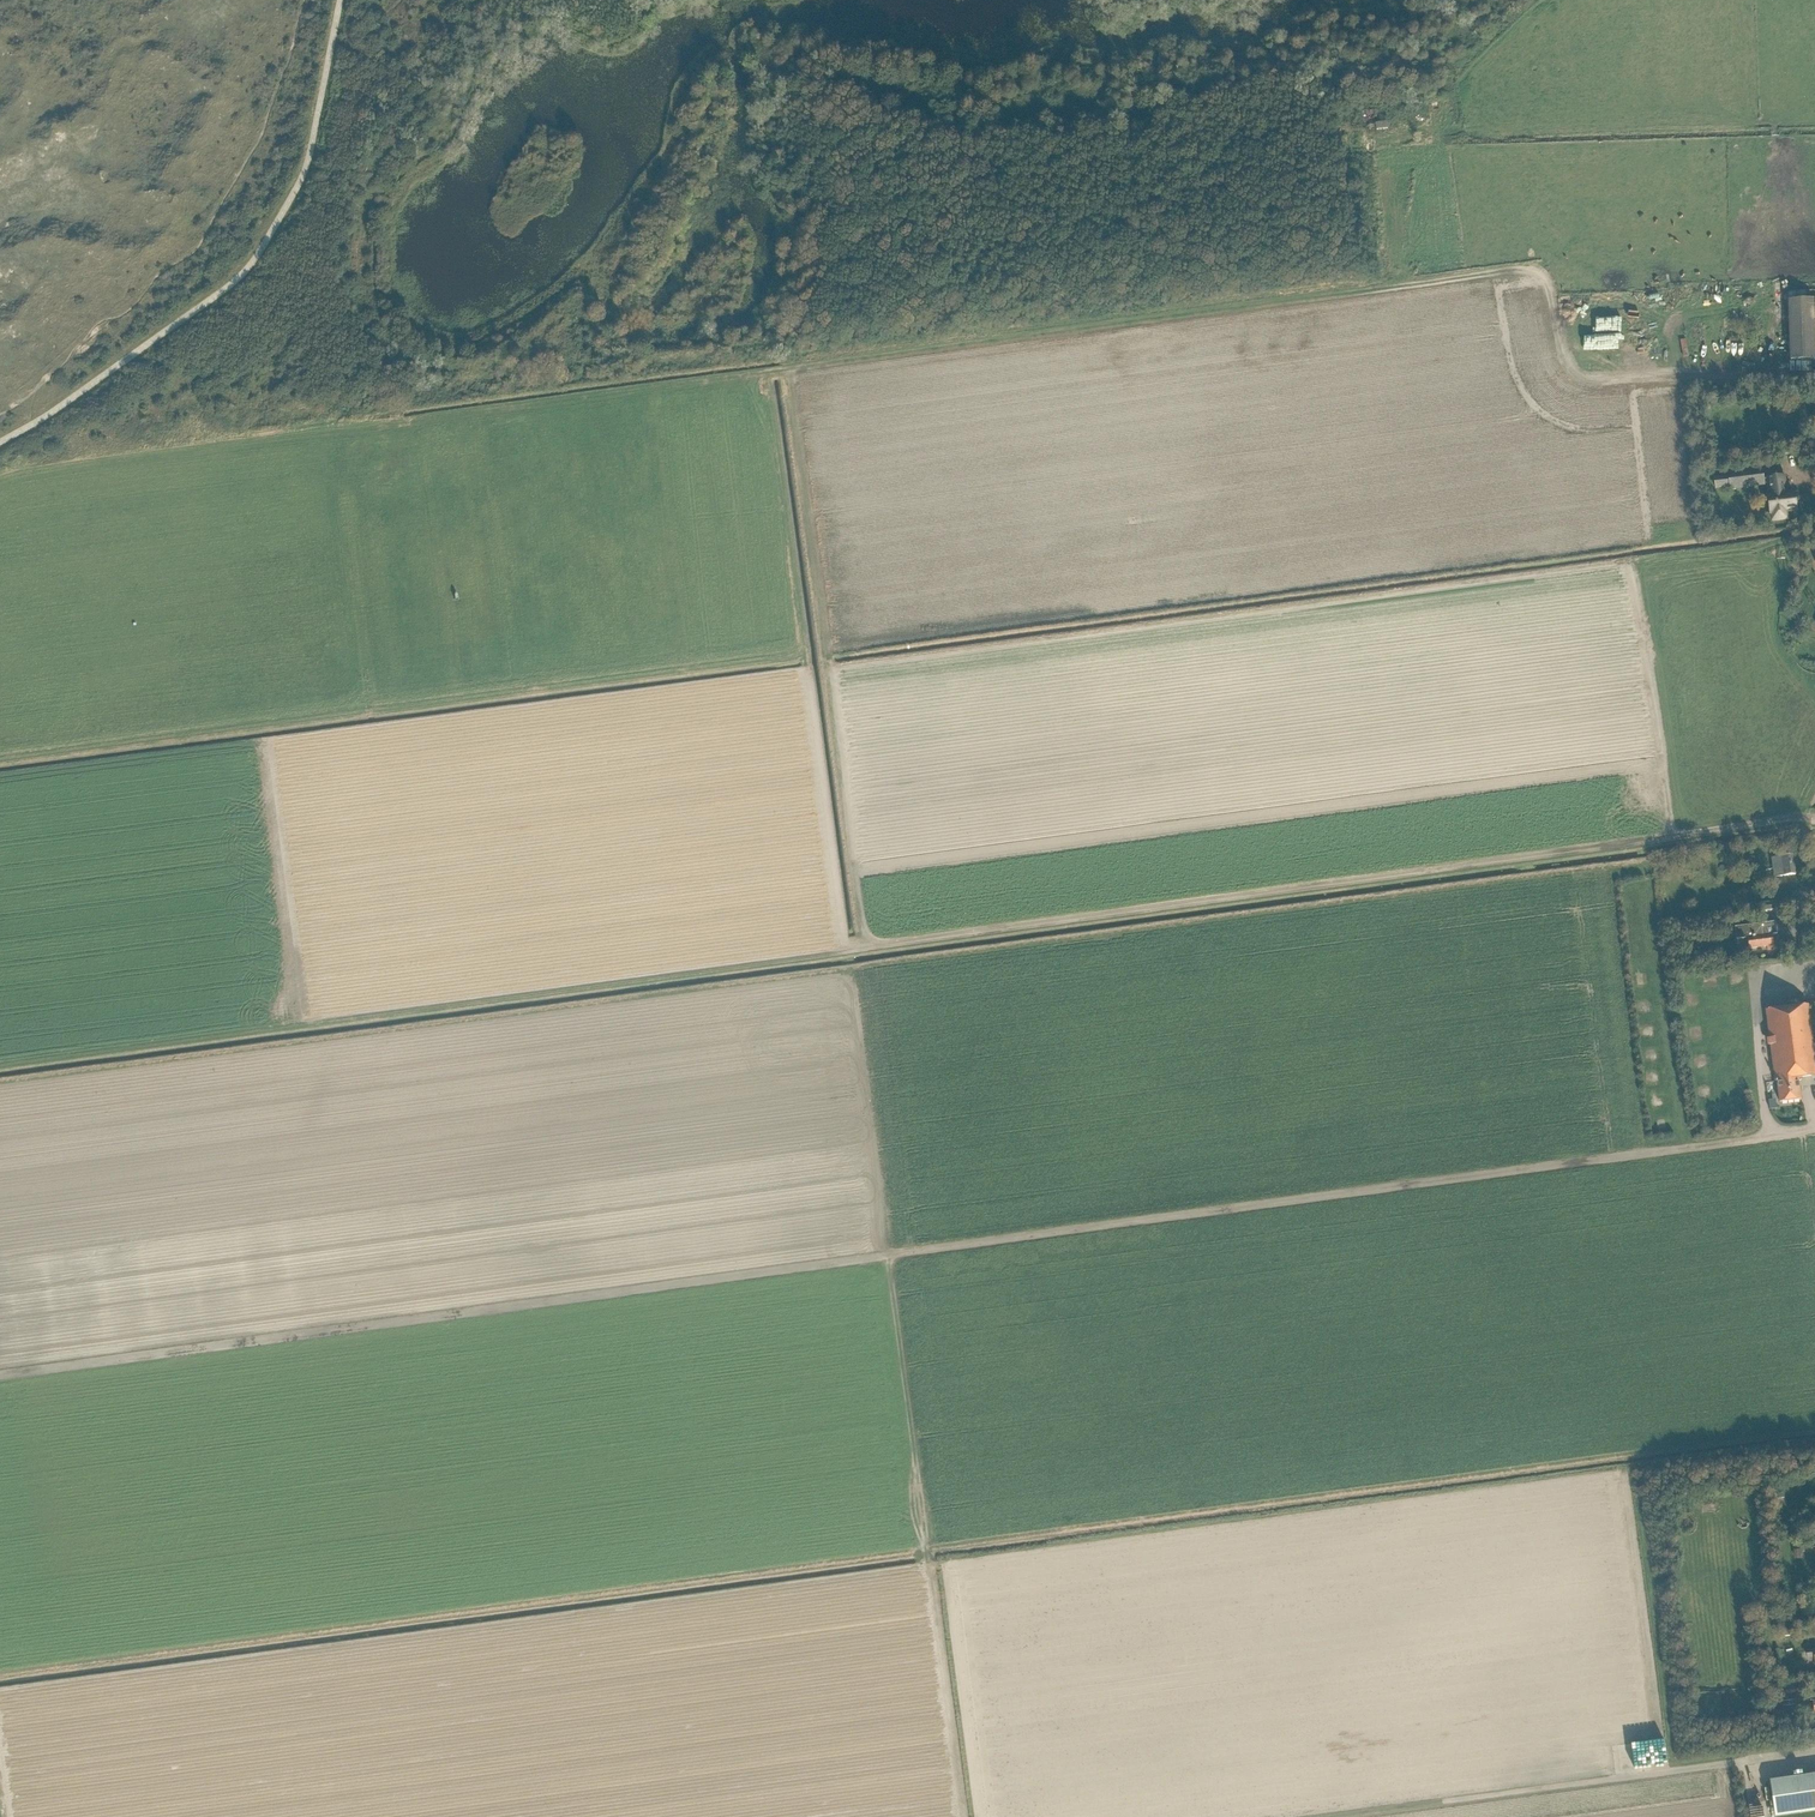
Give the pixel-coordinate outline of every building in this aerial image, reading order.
[(1787,300),(1789,360),(1814,359),(1814,337),(1814,299),(1787,300)] [(1767,478),(1767,480),(1763,480),(1762,468),(1761,469),(1728,473),(1728,476),(1714,478),(1714,479),(1716,489),(1730,487),(1730,491),(1764,486),(1764,484),(1768,484),(1770,496),(1768,496),(1771,514),(1772,514),(1772,520),(1787,518),(1787,512),(1796,510),(1794,493),(1786,494),(1783,477),(1783,476),(1767,478)] [(1792,854),(1772,857),(1775,877),(1795,873),(1792,854)] [(1776,901),(1760,903),(1761,911),(1777,909),(1776,901)] [(1729,919),(1718,921),(1720,932),(1731,930),(1729,919)] [(1717,920),(1708,921),(1709,928),(1718,927),(1717,920)] [(1777,920),(1735,926),(1736,938),(1748,936),(1750,948),(1767,946),(1768,949),(1775,948),(1773,933),(1778,933),(1777,920)] [(1799,1078),(1814,1076),(1814,1058),(1808,1004),(1766,1010),(1776,1081),(1799,1078)] [(1799,1078),(1776,1081),(1776,1082),(1777,1082),(1780,1102),(1801,1100),(1799,1078)] [(1806,1649),(1807,1658),(1814,1657),(1814,1664),(1814,1648),(1806,1649)] [(1800,1681),(1780,1684),(1781,1694),(1801,1691),(1800,1681)] [(1795,1706),(1772,1710),(1773,1719),(1797,1716),(1795,1706)] [(1770,1780),(1775,1816),(1814,1811),(1814,1773),(1770,1780)]
